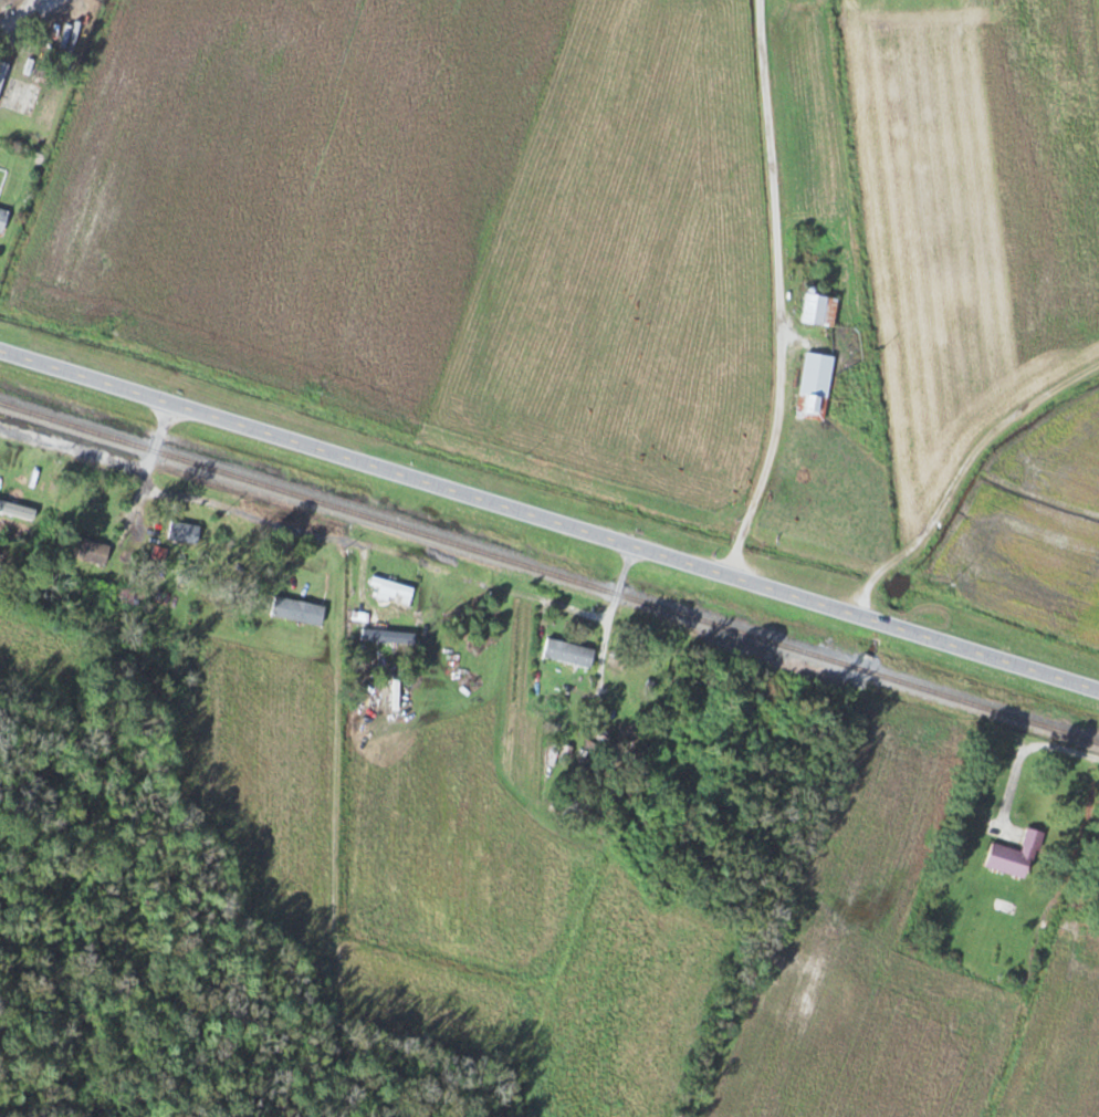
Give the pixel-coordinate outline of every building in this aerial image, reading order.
[(0,61),(0,92),(10,64),(0,61)] [(11,211),(0,208),(0,232),(5,233),(11,211)] [(834,327),(839,297),(808,291),(802,321),(834,327)] [(826,420),(834,355),(806,351),(798,417),(826,420)] [(169,537),(197,544),(201,526),(173,519),(169,537)] [(107,565),(111,543),(79,537),(75,558),(107,565)] [(164,558),(167,549),(156,545),(153,554),(164,558)] [(372,583),(411,596),(414,589),(375,576),(372,583)] [(125,602),(141,604),(143,588),(126,587),(125,602)] [(272,616),(322,625),(326,604),(275,596),(272,616)] [(597,650),(549,638),(544,657),(592,669),(597,650)] [(987,866),(1031,879),(1045,832),(1028,827),(1021,850),(994,842),(987,866)]
